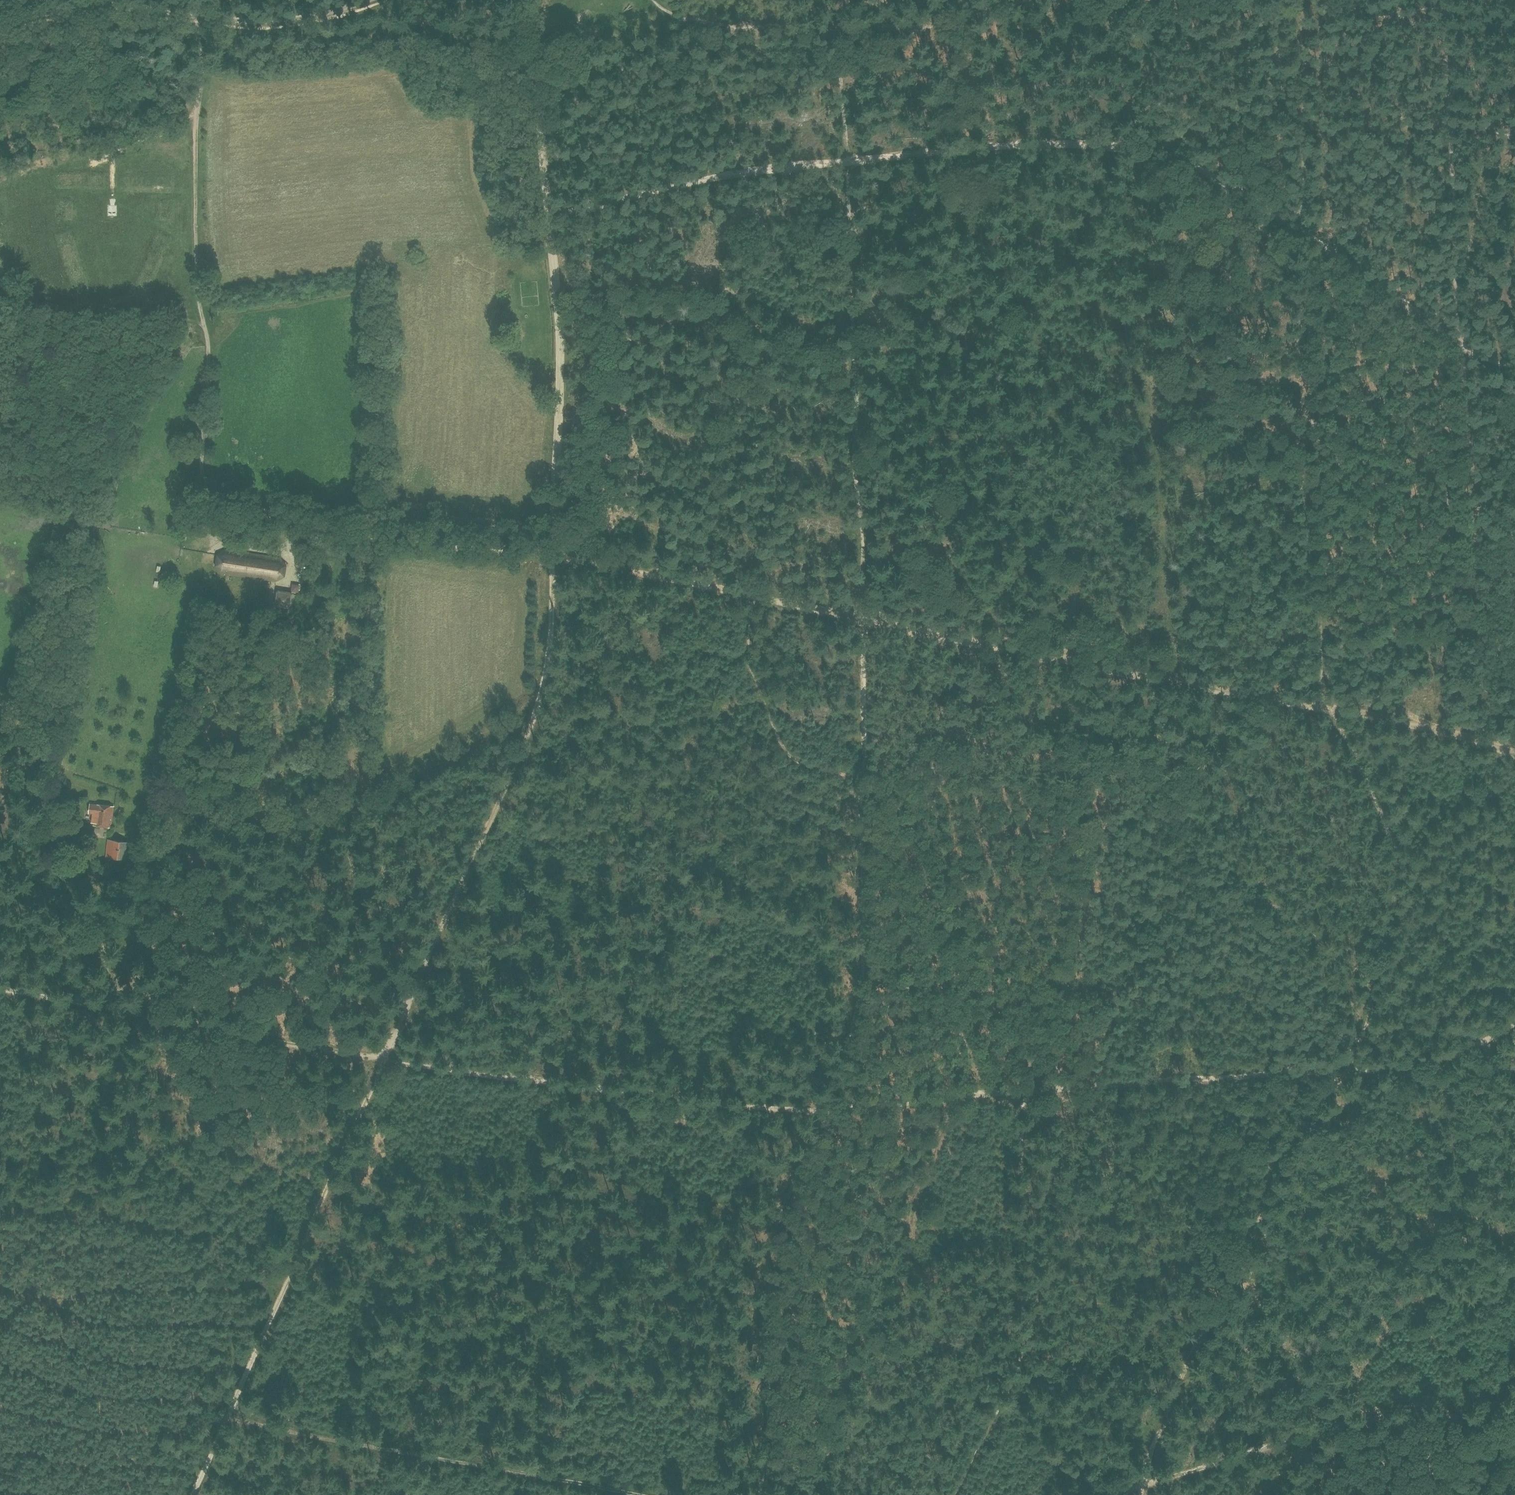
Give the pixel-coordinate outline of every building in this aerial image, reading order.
[(277,581),(284,576),(285,565),(279,557),(224,550),(217,556),(216,560),(215,565),(222,574),(226,574),(277,581)] [(292,594),(277,592),(274,606),(290,608),(292,594)] [(96,805),(89,804),(88,812),(92,813),(91,823),(93,823),(93,825),(111,827),(113,806),(96,804),(96,805)] [(128,860),(130,842),(107,839),(105,857),(128,860)] [(622,1117),(635,1116),(634,1105),(621,1105),(622,1117)] [(266,1366),(272,1368),(277,1355),(271,1353),(266,1366)]
